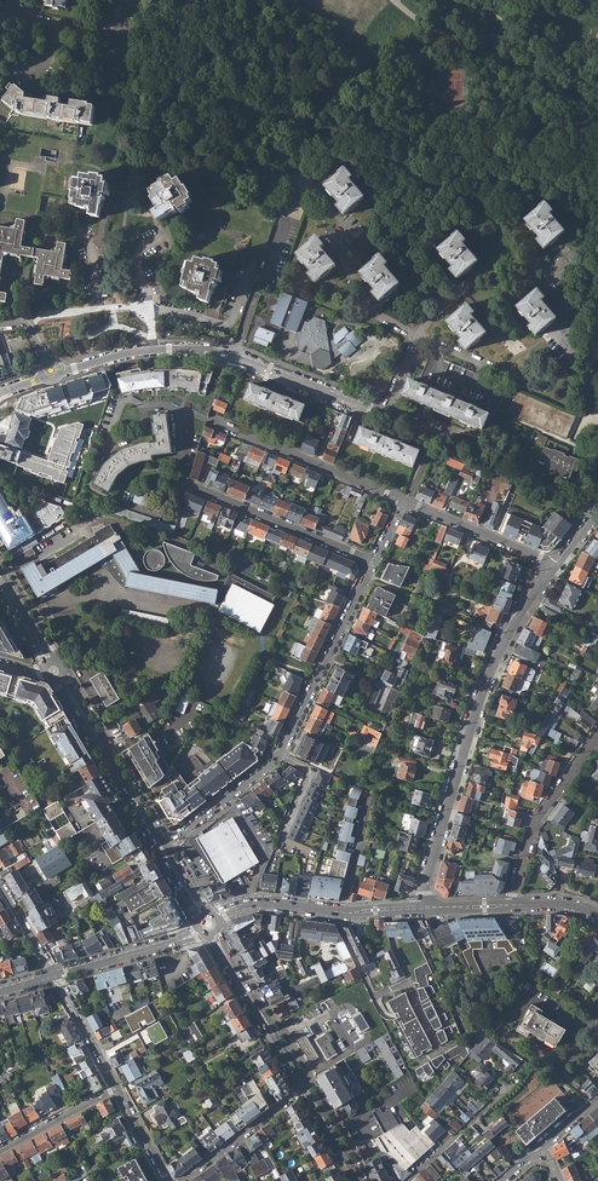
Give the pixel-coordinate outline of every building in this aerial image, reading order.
[(59,10),(59,8),(64,8),(65,3),(67,3),(67,0),(43,0),(43,1),(48,2),(47,7),(53,7),(53,10),(59,10)] [(170,5),(174,5),(173,12),(190,13),(190,7),(197,8),(197,0),(165,0),(170,5)] [(21,30),(19,42),(30,44),(32,31),(23,29),(21,30)] [(12,111),(92,124),(95,105),(27,95),(17,87),(5,101),(14,109),(12,111)] [(57,152),(42,149),(41,154),(47,155),(46,159),(55,161),(57,152)] [(337,206),(344,215),(365,198),(351,180),(353,178),(347,169),(325,187),(340,204),(337,206)] [(91,216),(100,218),(103,199),(106,200),(106,198),(104,197),(105,195),(111,196),(112,194),(110,194),(111,186),(106,185),(107,180),(103,179),(103,177),(93,176),(93,178),(83,176),(82,181),(75,180),(73,192),(77,193),(75,201),(77,202),(76,205),(80,206),(80,208),(88,209),(89,208),(92,208),(91,216)] [(154,212),(159,220),(173,212),(174,214),(177,213),(176,211),(178,210),(180,214),(182,213),(182,212),(189,208),(186,204),(191,201),(188,197),(190,196),(185,189),(184,190),(178,181),(174,184),(170,176),(160,183),(161,185),(155,189),(156,191),(152,194),(153,197),(151,199),(156,206),(158,205),(160,209),(154,212)] [(302,219),(304,201),(288,199),(286,217),(302,219)] [(537,242),(544,250),(564,234),(549,216),(553,214),(546,205),(526,222),(540,239),(537,242)] [(3,253),(23,256),(22,258),(25,259),(25,256),(38,258),(34,283),(43,285),(44,276),(70,280),(71,271),(62,269),(66,244),(57,242),(56,252),(22,247),(26,219),(17,218),(16,227),(0,225),(0,272),(3,253)] [(452,272),(459,279),(479,260),(464,244),(467,241),(459,233),(439,252),(455,269),(452,272)] [(309,275),(316,283),(336,264),(321,248),(324,245),(317,237),(297,255),(312,272),(309,275)] [(372,294),(379,301),(399,283),(384,266),(387,263),(381,256),(361,274),(375,291),(372,294)] [(202,299),(210,302),(215,286),(217,286),(218,284),(216,283),(217,281),(222,283),(223,280),(225,272),(220,271),(221,266),(216,264),(217,262),(208,260),(208,262),(198,259),(196,263),(188,260),(185,272),(188,274),(186,282),(189,283),(188,286),(192,287),(191,290),(200,292),(200,290),(204,291),(202,299)] [(126,286),(123,298),(135,301),(138,288),(126,286)] [(529,327),(536,335),(556,317),(541,300),(544,298),(537,290),(517,307),(532,325),(529,327)] [(301,320),(308,302),(282,293),(278,305),(275,306),(274,307),(273,310),(276,311),(275,316),(272,312),(263,319),(264,329),(258,327),(257,330),(256,330),(253,336),(254,337),(253,341),(267,347),(269,342),(271,343),(276,332),(278,333),(281,326),(297,332),(296,332),(298,350),(307,353),(310,350),(312,366),(323,370),(331,363),(331,360),(341,352),(345,357),(356,348),(354,346),(362,340),(353,329),(349,332),(344,326),(333,336),(333,338),(331,340),(327,339),(325,321),(314,317),(308,322),(301,320)] [(458,342),(466,351),(485,333),(471,316),(474,313),(467,305),(447,323),(462,340),(458,342)] [(2,334),(0,334),(0,379),(14,374),(2,334)] [(312,366),(310,350),(307,353),(298,350),(289,358),(313,367),(312,366)] [(428,380),(566,438),(576,417),(576,416),(430,353),(422,370),(417,368),(413,377),(427,383),(428,380)] [(153,390),(153,388),(157,387),(157,389),(158,390),(161,390),(161,387),(171,388),(170,390),(179,390),(179,388),(187,389),(187,391),(200,393),(201,391),(207,392),(209,383),(211,381),(214,372),(196,368),(179,367),(179,370),(156,370),(156,372),(152,372),(151,370),(133,373),(132,370),(118,374),(120,384),(119,384),(121,389),(122,389),(122,392),(123,392),(124,394),(128,393),(127,391),(131,391),(132,393),(135,392),(136,393),(140,392),(139,390),(148,388),(148,391),(153,390)] [(105,371),(23,397),(21,404),(19,403),(17,411),(19,412),(18,414),(30,418),(31,416),(39,418),(107,398),(111,386),(109,378),(106,372),(105,371)] [(404,398),(483,433),(490,418),(411,382),(404,398)] [(245,399),(298,420),(305,405),(251,383),(245,399)] [(212,409),(224,414),(228,404),(219,401),(221,395),(217,393),(212,409)] [(9,430),(10,431),(5,443),(8,444),(19,448),(21,448),(25,439),(28,437),(30,432),(29,429),(32,419),(30,418),(18,414),(16,413),(12,425),(11,425),(9,430)] [(172,453),(167,414),(162,414),(162,413),(159,413),(159,415),(154,415),(154,423),(153,424),(154,435),(156,435),(157,443),(151,443),(150,442),(141,443),(122,450),(106,462),(104,466),(94,484),(109,492),(117,478),(119,474),(128,467),(141,462),(153,460),(152,456),(172,453)] [(339,426),(347,430),(352,419),(353,417),(344,414),(339,426)] [(84,425),(79,423),(60,428),(49,461),(18,451),(7,447),(0,445),(0,459),(26,467),(25,471),(64,484),(84,425)] [(338,429),(333,440),(332,443),(341,446),(347,430),(339,426),(339,427),(338,429)] [(206,427),(203,436),(210,439),(208,442),(214,444),(216,441),(218,442),(219,439),(224,442),(227,435),(206,427)] [(354,442),(413,466),(419,451),(360,428),(354,442)] [(545,468),(570,478),(573,469),(577,471),(582,460),(573,456),(572,458),(569,456),(565,455),(565,453),(553,448),(553,449),(544,446),(548,438),(539,434),(532,452),(540,456),(537,463),(545,466),(545,468)] [(319,441),(309,437),(306,436),(301,450),(314,455),(319,441)] [(219,459),(238,467),(242,460),(244,455),(249,444),(243,442),(237,457),(236,459),(230,457),(220,453),(218,459),(219,459)] [(333,463),(341,446),(332,443),(330,442),(323,459),(333,463)] [(249,444),(244,455),(247,457),(261,462),(265,451),(249,444)] [(199,451),(207,454),(209,449),(200,446),(199,451)] [(191,478),(201,482),(202,480),(199,479),(207,454),(199,451),(191,478)] [(273,472),(274,469),(279,457),(265,451),(261,462),(266,464),(266,465),(268,466),(267,470),(273,472)] [(208,462),(216,466),(219,459),(218,459),(207,454),(206,458),(209,459),(208,462)] [(279,457),(274,469),(281,471),(285,474),(291,462),(279,457)] [(464,464),(449,458),(446,464),(461,469),(462,470),(462,469),(464,464)] [(290,471),(295,474),(299,465),(293,463),(290,471)] [(458,475),(471,481),(474,475),(467,472),(468,469),(476,473),(475,475),(480,477),(482,472),(464,464),(462,469),(462,470),(461,469),(458,475)] [(307,469),(303,477),(308,479),(306,484),(315,488),(321,475),(307,469)] [(208,485),(228,493),(233,480),(226,477),(227,475),(214,470),(213,472),(212,476),(208,485)] [(205,483),(208,485),(212,476),(213,472),(210,471),(205,483)] [(228,493),(236,496),(241,483),(233,480),(228,493)] [(445,494),(450,496),(455,484),(450,482),(445,494)] [(236,496),(244,500),(250,487),(241,483),(236,496)] [(244,500),(258,505),(263,494),(264,493),(252,488),(253,485),(251,484),(250,487),(244,500)] [(356,503),(358,504),(363,492),(349,486),(344,496),(349,498),(352,493),(359,496),(356,503)] [(433,492),(425,488),(420,487),(415,498),(429,503),(433,492)] [(429,503),(440,508),(445,496),(438,493),(439,490),(435,489),(433,492),(429,503)] [(22,515),(16,519),(0,491),(0,538),(7,552),(21,544),(25,551),(32,547),(38,543),(34,536),(23,516),(22,515)] [(181,505),(200,513),(205,500),(185,492),(181,505)] [(272,511),(287,517),(291,505),(280,500),(283,494),(281,493),(279,497),(277,500),(274,507),(272,511)] [(132,503),(148,508),(151,500),(135,494),(132,503)] [(270,506),(274,507),(277,500),(272,498),(263,494),(258,505),(268,510),(270,506)] [(453,508),(464,513),(468,505),(469,503),(453,497),(449,506),(454,507),(453,508)] [(221,507),(208,501),(204,512),(205,512),(204,515),(203,515),(201,520),(210,524),(213,526),(221,507)] [(492,530),(503,505),(496,502),(494,501),(490,508),(491,508),(487,517),(486,517),(483,524),(484,526),(485,526),(485,527),(492,530)] [(26,514),(23,516),(34,536),(38,534),(42,532),(42,530),(46,528),(47,528),(51,526),(51,525),(55,522),(56,523),(60,521),(60,519),(61,519),(62,519),(64,518),(65,516),(61,508),(44,502),(42,504),(31,512),(29,511),(26,513),(26,514)] [(474,508),(468,505),(464,513),(462,518),(476,523),(484,506),(476,502),(474,508)] [(304,512),(306,510),(292,503),(291,505),(287,517),(300,523),(304,512)] [(108,513),(172,535),(175,527),(111,504),(108,513)] [(315,517),(307,513),(304,512),(300,523),(314,528),(317,522),(321,512),(322,509),(319,507),(315,517)] [(372,524),(382,528),(388,516),(382,514),(383,509),(379,507),(372,524)] [(216,527),(230,532),(231,530),(238,514),(224,508),(216,527)] [(100,510),(96,509),(87,514),(89,517),(100,510)] [(506,513),(498,532),(515,539),(524,542),(540,549),(542,550),(545,550),(547,550),(550,550),(553,549),(554,548),(556,546),(558,543),(572,525),(555,511),(546,524),(544,526),(542,527),(533,523),(506,513)] [(321,512),(317,522),(322,524),(327,515),(321,512)] [(400,524),(412,530),(418,515),(414,513),(412,517),(406,514),(400,524)] [(234,531),(235,529),(241,515),(238,514),(231,530),(234,531)] [(253,520),(241,515),(235,529),(244,533),(243,537),(245,538),(246,536),(247,533),(247,532),(253,520)] [(253,520),(247,532),(264,539),(269,527),(253,520)] [(351,533),(346,531),(342,540),(348,542),(349,538),(359,542),(359,543),(361,543),(362,543),(363,539),(364,537),(365,537),(369,529),(367,528),(369,525),(358,520),(357,523),(356,523),(351,533)] [(220,610),(261,632),(274,606),(271,605),(275,596),(230,573),(221,591),(142,575),(140,572),(121,540),(122,539),(119,534),(118,534),(117,532),(115,533),(110,524),(94,533),(95,535),(43,566),(42,564),(27,573),(42,599),(53,592),(52,590),(113,554),(128,580),(127,587),(215,604),(221,607),(220,610)] [(396,544),(405,548),(409,539),(408,539),(412,530),(400,524),(396,533),(400,535),(396,544)] [(172,535),(177,537),(181,527),(175,525),(175,527),(172,535)] [(321,532),(342,540),(346,531),(347,529),(336,525),(334,529),(324,525),(321,532)] [(436,541),(441,544),(447,527),(442,525),(436,541)] [(267,537),(281,543),(285,533),(271,527),(267,537)] [(445,540),(459,545),(463,534),(449,528),(445,540)] [(280,545),(292,550),(298,538),(285,533),(281,543),(280,545)] [(293,553),(307,558),(313,545),(299,539),(293,553)] [(585,553),(592,556),(597,559),(597,540),(595,539),(593,541),(591,540),(585,553)] [(168,558),(165,559),(165,557),(163,553),(159,551),(155,550),(151,550),(148,552),(145,556),(144,560),(145,564),(147,567),(148,569),(150,570),(154,571),(158,570),(162,568),(173,564),(174,565),(180,572),(188,577),(196,580),(205,582),(217,580),(219,576),(191,566),(195,554),(163,543),(165,550),(168,558)] [(469,558),(484,564),(490,550),(475,544),(469,558)] [(329,551),(313,545),(307,558),(307,559),(323,565),(329,551)] [(21,554),(25,561),(27,560),(27,559),(36,553),(32,547),(25,551),(21,554)] [(344,558),(329,551),(323,565),(328,567),(339,571),(344,558)] [(592,565),(597,568),(597,559),(592,556),(585,553),(583,552),(576,566),(588,572),(591,574),(594,569),(591,567),(592,565)] [(242,557),(238,555),(236,559),(234,565),(252,573),(255,567),(240,561),(242,557)] [(355,562),(344,558),(339,571),(347,575),(347,577),(354,580),(359,571),(355,562)] [(433,566),(444,570),(447,564),(435,560),(433,565),(433,566)] [(498,575),(515,582),(522,566),(508,560),(507,561),(505,560),(504,565),(502,564),(498,575)] [(382,579),(400,586),(409,567),(390,564),(382,579)] [(569,580),(581,586),(588,589),(592,579),(586,576),(588,572),(576,566),(569,580)] [(440,584),(445,586),(449,574),(444,573),(440,584)] [(500,596),(511,600),(517,586),(505,580),(499,595),(500,596)] [(544,605),(561,613),(564,607),(572,612),(583,590),(580,588),(569,583),(557,604),(548,599),(544,605)] [(334,586),(330,585),(328,588),(332,590),(326,603),(327,603),(341,607),(346,596),(344,596),(347,591),(334,586)] [(378,587),(368,609),(378,613),(388,618),(396,622),(401,624),(409,607),(394,599),(396,596),(378,587)] [(511,600),(500,596),(499,595),(497,594),(491,607),(494,609),(504,613),(507,614),(513,601),(511,600)] [(436,610),(442,612),(445,605),(448,607),(448,605),(445,604),(439,601),(436,610)] [(320,620),(331,625),(341,607),(327,603),(320,620)] [(494,622),(499,624),(504,613),(494,609),(491,607),(484,604),(481,611),(477,610),(476,612),(475,612),(474,616),(487,621),(493,624),(494,622)] [(540,610),(558,619),(561,613),(544,605),(540,610)] [(372,625),(378,613),(368,609),(365,607),(359,619),(371,625),(372,625)] [(168,627),(170,618),(123,609),(121,618),(168,627)] [(434,614),(428,630),(437,633),(443,616),(441,615),(440,617),(434,614)] [(543,638),(545,639),(551,625),(535,617),(529,631),(537,635),(543,638)] [(313,634),(325,639),(331,625),(320,620),(316,618),(315,620),(319,622),(313,633),(313,634)] [(13,655),(19,651),(0,619),(0,651),(13,655)] [(354,631),(365,637),(368,631),(371,625),(359,619),(354,631)] [(484,629),(490,632),(493,624),(487,621),(484,629)] [(471,649),(482,652),(484,653),(485,648),(492,632),(490,632),(484,629),(480,627),(471,649)] [(403,650),(413,655),(415,656),(424,635),(409,628),(407,631),(411,633),(403,650)] [(525,629),(517,642),(520,643),(527,647),(530,648),(534,650),(537,652),(543,638),(537,635),(529,631),(525,629)] [(588,643),(590,644),(595,637),(597,633),(597,632),(597,631),(596,630),(588,643)] [(374,634),(368,631),(365,637),(372,640),(374,634)] [(325,639),(313,634),(307,647),(318,653),(325,639)] [(351,634),(343,649),(356,655),(361,646),(366,648),(363,654),(370,657),(376,646),(351,634)] [(388,648),(391,649),(397,637),(394,635),(388,648)] [(595,637),(590,644),(589,646),(593,648),(597,640),(597,639),(595,637)] [(471,649),(448,642),(445,652),(446,652),(443,664),(455,667),(457,660),(455,659),(456,655),(463,657),(464,653),(484,659),(486,653),(484,653),(482,652),(471,649)] [(296,656),(313,664),(318,653),(307,647),(298,643),(294,649),(298,651),(296,656)] [(534,650),(530,648),(527,647),(520,643),(516,653),(520,655),(518,659),(521,660),(527,664),(528,662),(530,663),(532,664),(536,663),(537,663),(542,654),(537,652),(534,650)] [(334,660),(343,664),(345,660),(336,656),(334,660)] [(397,675),(405,679),(409,671),(412,663),(405,659),(397,675)] [(509,674),(525,681),(529,682),(531,681),(535,673),(534,670),(528,667),(515,661),(509,674)] [(583,670),(592,674),(595,670),(580,661),(577,666),(582,669),(583,670)] [(327,690),(343,697),(352,679),(353,679),(356,675),(338,666),(327,690)] [(572,676),(577,680),(580,675),(579,675),(582,669),(577,666),(575,670),(572,676)] [(382,679),(394,685),(396,681),(403,684),(405,679),(397,675),(386,669),(382,679)] [(300,686),(301,682),(300,682),(302,678),(286,671),(284,675),(286,683),(283,690),(285,691),(296,696),(301,688),(300,686)] [(44,721),(47,719),(51,726),(68,717),(51,689),(45,685),(0,672),(0,693),(0,692),(18,697),(17,700),(19,701),(19,700),(28,702),(28,703),(30,704),(30,702),(31,701),(32,702),(34,702),(38,705),(40,708),(37,710),(38,711),(39,711),(44,719),(43,719),(44,721)] [(90,679),(107,707),(120,699),(103,672),(90,679)] [(504,686),(517,692),(518,688),(520,688),(522,684),(524,685),(525,681),(509,674),(504,686)] [(444,675),(442,680),(437,695),(450,699),(452,691),(455,692),(457,685),(455,685),(457,680),(444,675)] [(433,693),(437,695),(442,680),(438,679),(433,693)] [(556,695),(559,697),(565,688),(567,683),(564,682),(556,695)] [(363,707),(372,711),(381,690),(381,688),(380,687),(373,684),(363,707)] [(380,715),(388,719),(390,715),(394,706),(400,692),(400,691),(392,687),(380,715)] [(317,702),(328,707),(331,702),(339,706),(343,697),(327,690),(324,688),(317,702)] [(558,699),(564,703),(570,692),(565,688),(559,697),(558,699)] [(278,705),(290,710),(296,696),(285,691),(278,703),(278,705)] [(175,711),(183,714),(189,699),(181,695),(175,711)] [(498,717),(506,720),(508,713),(513,715),(518,701),(504,696),(501,703),(503,703),(498,717)] [(124,727),(131,737),(135,735),(137,737),(141,734),(140,733),(142,731),(135,719),(138,718),(143,725),(161,715),(150,697),(134,707),(130,712),(121,719),(120,717),(117,720),(122,728),(124,727)] [(554,717),(559,719),(567,705),(564,703),(558,699),(552,709),(551,712),(550,713),(554,717)] [(30,704),(37,710),(40,708),(38,705),(34,702),(32,702),(31,701),(30,702),(30,704)] [(270,709),(274,711),(278,705),(278,703),(274,701),(270,709)] [(235,717),(242,721),(249,707),(242,704),(235,717)] [(274,711),(271,718),(283,723),(290,710),(278,705),(274,711)] [(312,716),(329,724),(335,713),(317,705),(312,716)] [(432,717),(448,722),(452,710),(435,705),(432,717)] [(394,706),(390,715),(394,717),(398,707),(394,706)] [(580,715),(594,725),(597,721),(582,710),(579,714),(580,715)] [(415,725),(424,728),(426,722),(425,721),(426,716),(411,711),(407,725),(414,728),(415,725)] [(548,727),(558,732),(559,730),(558,729),(558,728),(550,724),(554,717),(550,713),(543,725),(548,727)] [(578,719),(591,729),(594,725),(580,715),(578,719)] [(271,735),(276,737),(283,723),(271,718),(268,716),(266,719),(270,721),(265,732),(271,735)] [(305,730),(316,735),(319,728),(324,731),(326,727),(334,731),(336,727),(329,724),(312,716),(305,730)] [(94,761),(79,735),(68,717),(51,726),(50,727),(61,746),(62,747),(60,748),(63,753),(65,752),(72,763),(74,762),(78,770),(80,770),(82,768),(94,761)] [(362,740),(377,747),(383,732),(365,724),(361,734),(355,731),(353,736),(362,740)] [(537,737),(541,739),(544,734),(556,739),(554,744),(560,747),(562,742),(559,741),(562,734),(558,732),(548,727),(543,725),(537,737)] [(267,744),(271,735),(265,732),(258,728),(250,745),(261,751),(264,752),(268,745),(267,744)] [(321,737),(324,731),(319,728),(316,735),(321,737)] [(138,766),(151,787),(163,777),(169,767),(154,743),(158,740),(157,738),(153,740),(148,733),(140,740),(129,748),(128,748),(129,751),(132,749),(141,764),(138,766)] [(520,751),(527,753),(533,743),(538,745),(540,740),(543,741),(544,740),(541,739),(537,737),(526,733),(523,740),(527,741),(523,746),(522,746),(520,751)] [(579,742),(581,743),(584,739),(577,734),(573,739),(579,742)] [(321,737),(319,741),(306,735),(296,754),(309,760),(308,764),(319,769),(331,775),(344,748),(321,737)] [(124,739),(129,748),(140,740),(139,738),(138,739),(137,738),(135,739),(134,738),(131,740),(128,736),(124,739)] [(420,736),(415,752),(425,755),(429,757),(431,751),(433,751),(435,747),(433,746),(434,741),(420,736)] [(569,742),(577,746),(579,742),(573,739),(571,738),(569,742)] [(360,756),(371,761),(375,751),(376,748),(377,747),(362,740),(360,744),(365,746),(360,756)] [(219,762),(194,783),(205,798),(213,793),(214,795),(233,780),(232,778),(233,777),(235,778),(237,778),(238,776),(237,774),(238,773),(240,775),(260,758),(260,757),(262,755),(264,752),(261,751),(250,745),(245,743),(228,756),(227,754),(218,761),(219,762)] [(532,755),(538,745),(533,743),(527,753),(532,755)] [(509,754),(511,755),(512,753),(513,749),(505,746),(503,752),(492,749),(490,755),(495,757),(493,766),(506,770),(507,765),(516,768),(519,759),(512,755),(511,758),(509,754)] [(132,749),(129,751),(138,766),(141,764),(132,749)] [(415,752),(413,759),(418,760),(419,761),(423,762),(425,755),(415,752)] [(398,777),(413,781),(417,768),(415,768),(418,760),(413,759),(401,755),(399,762),(402,763),(398,777)] [(561,764),(565,765),(566,760),(553,756),(552,761),(561,764)] [(553,775),(556,776),(561,764),(552,761),(550,760),(544,758),(539,771),(545,773),(553,775)] [(80,770),(88,782),(90,780),(102,774),(94,761),(82,768),(80,770)] [(182,820),(207,800),(205,798),(194,783),(190,785),(172,762),(169,767),(163,777),(151,787),(162,805),(170,818),(171,817),(175,823),(181,819),(182,820)] [(288,783),(288,784),(293,780),(303,771),(291,766),(281,775),(288,783)] [(474,783),(486,786),(488,779),(487,778),(489,775),(491,776),(493,772),(490,771),(490,769),(480,766),(479,770),(476,769),(475,773),(474,776),(476,776),(474,783)] [(289,838),(301,843),(303,839),(307,829),(319,802),(318,801),(323,788),(325,789),(331,775),(319,769),(317,774),(313,783),(311,782),(306,796),(307,797),(289,838)] [(530,781),(537,783),(545,785),(549,787),(553,775),(545,773),(539,771),(534,769),(530,781)] [(281,788),(288,783),(281,775),(278,772),(266,782),(273,792),(280,787),(281,788)] [(90,780),(88,782),(92,790),(82,796),(97,821),(97,820),(113,811),(108,803),(116,798),(105,779),(102,774),(90,780)] [(536,796),(540,797),(541,797),(545,785),(537,783),(530,781),(526,780),(521,797),(534,801),(536,796)] [(254,791),(261,801),(273,792),(266,782),(254,791)] [(474,783),(471,782),(466,797),(474,799),(481,801),(486,786),(474,783)] [(312,885),(309,898),(315,899),(338,902),(344,881),(343,881),(345,874),(338,872),(339,868),(346,870),(351,853),(345,852),(348,842),(354,843),(356,838),(351,836),(354,824),(353,823),(354,818),(356,819),(359,808),(356,808),(358,799),(359,800),(364,789),(356,786),(350,797),(345,816),(346,816),(345,821),(344,821),(339,839),(340,840),(337,849),(339,850),(337,859),(334,858),(328,879),(314,876),(314,877),(312,885)] [(412,803),(427,808),(429,806),(430,805),(431,802),(430,800),(432,794),(416,789),(412,803)] [(241,801),(251,813),(258,808),(259,809),(265,805),(261,801),(254,791),(241,801)] [(519,797),(509,794),(505,808),(509,809),(516,811),(524,813),(528,815),(529,809),(518,806),(519,804),(517,803),(519,797)] [(458,810),(470,813),(474,799),(466,797),(463,796),(458,810)] [(56,797),(45,803),(47,807),(58,800),(56,797)] [(554,820),(565,827),(575,814),(564,806),(554,820)] [(505,824),(520,828),(524,813),(516,811),(509,809),(505,824)] [(113,811),(97,820),(109,839),(124,830),(113,811)] [(420,837),(424,838),(428,822),(413,817),(414,816),(406,813),(404,821),(405,821),(406,820),(412,822),(409,833),(420,837)] [(454,825),(467,828),(468,825),(471,817),(458,813),(454,825)] [(260,862),(233,817),(204,835),(201,831),(198,833),(200,837),(194,841),(199,849),(201,847),(221,880),(224,884),(231,879),(260,862)] [(597,852),(597,824),(597,827),(591,825),(589,832),(583,830),(580,841),(586,842),(585,848),(597,852)] [(450,839),(463,843),(464,838),(469,840),(470,836),(472,830),(470,829),(467,828),(454,825),(450,839)] [(109,839),(107,840),(120,860),(124,858),(144,845),(141,840),(139,841),(135,833),(129,837),(124,830),(109,839)] [(51,835),(57,846),(59,844),(62,842),(56,831),(51,835)] [(414,854),(420,837),(409,833),(401,831),(398,840),(403,842),(401,850),(414,854)] [(542,836),(544,842),(549,840),(545,831),(540,833),(542,836)] [(194,841),(200,837),(198,833),(190,840),(224,884),(221,880),(201,847),(199,849),(194,841)] [(544,842),(542,836),(538,848),(540,851),(535,856),(542,864),(540,867),(540,871),(543,874),(542,876),(552,886),(559,879),(553,865),(553,863),(550,857),(544,842)] [(556,864),(573,869),(575,861),(577,851),(580,841),(572,837),(569,848),(566,847),(555,851),(556,855),(550,857),(553,863),(553,865),(556,864)] [(494,846),(492,851),(509,856),(511,850),(515,851),(517,843),(516,843),(508,840),(499,838),(497,847),(494,846)] [(455,854),(456,850),(457,846),(460,847),(463,848),(464,844),(463,843),(450,839),(446,852),(455,854)] [(9,847),(12,852),(20,847),(16,841),(7,846),(8,848),(9,847)] [(36,858),(46,881),(57,874),(72,865),(59,844),(57,846),(36,858)] [(124,858),(127,862),(135,857),(138,862),(139,864),(151,857),(144,845),(124,858)] [(384,858),(386,848),(379,847),(377,857),(384,858)] [(2,865),(2,866),(10,861),(3,849),(0,851),(0,865),(2,865)] [(365,866),(368,856),(361,853),(358,864),(365,866)] [(127,862),(129,866),(134,873),(135,872),(134,870),(136,868),(134,865),(138,862),(135,857),(127,862)] [(134,870),(135,872),(154,861),(151,857),(139,864),(138,862),(134,865),(136,868),(134,870)] [(459,881),(455,897),(498,894),(498,891),(501,889),(503,889),(511,863),(496,859),(492,874),(487,874),(487,871),(475,871),(475,880),(459,881)] [(597,879),(597,865),(593,864),(594,861),(585,859),(583,863),(575,861),(573,869),(577,870),(576,873),(594,878),(594,877),(597,879)] [(122,893),(125,898),(163,876),(154,861),(135,872),(134,873),(118,882),(112,885),(104,891),(95,896),(98,903),(105,899),(104,898),(110,894),(111,895),(134,881),(133,880),(140,875),(139,874),(142,872),(146,877),(140,881),(141,883),(135,886),(134,885),(122,893)] [(439,876),(454,880),(455,878),(453,877),(457,864),(443,861),(439,876)] [(17,869),(21,867),(18,863),(1,873),(4,877),(6,876),(17,869)] [(118,882),(134,873),(129,866),(113,875),(118,882)] [(17,869),(6,876),(18,897),(21,895),(30,890),(17,869)] [(61,882),(57,874),(46,881),(40,884),(45,892),(61,882)] [(261,887),(276,889),(278,875),(263,874),(261,887)] [(415,878),(404,875),(400,874),(396,890),(403,892),(403,890),(408,892),(410,884),(413,885),(415,878)] [(296,896),(309,898),(312,885),(314,877),(299,875),(299,876),(298,880),(296,896)] [(159,896),(161,899),(172,892),(163,877),(163,876),(125,898),(116,904),(119,909),(127,905),(131,912),(159,896)] [(377,881),(389,885),(391,880),(378,876),(377,881)] [(436,886),(445,897),(448,897),(452,882),(454,882),(454,880),(439,876),(436,886)] [(108,878),(100,883),(104,891),(112,885),(108,878)] [(296,896),(298,880),(290,879),(284,878),(282,894),(296,896)] [(84,879),(66,890),(72,901),(78,897),(78,896),(83,892),(86,897),(93,893),(84,879)] [(207,895),(211,902),(234,896),(227,884),(223,887),(219,881),(204,890),(207,895)] [(375,886),(372,897),(385,899),(389,885),(377,881),(375,886)] [(375,886),(373,885),(366,883),(362,882),(359,894),(368,897),(367,901),(371,901),(372,897),(375,886)] [(385,899),(385,900),(391,900),(394,891),(393,891),(394,886),(389,885),(385,899)] [(21,895),(31,911),(43,904),(46,902),(42,895),(42,896),(36,886),(30,890),(21,895)] [(161,899),(157,902),(164,913),(152,921),(152,925),(138,932),(141,939),(177,929),(177,928),(178,928),(186,917),(185,915),(186,915),(172,892),(161,899)] [(351,892),(349,901),(356,901),(357,894),(351,892)] [(43,904),(31,911),(33,915),(28,918),(39,938),(50,931),(57,926),(59,925),(61,923),(59,919),(56,915),(52,906),(49,900),(46,902),(43,904)] [(103,911),(113,928),(121,923),(111,907),(103,911)] [(1,927),(11,921),(5,910),(0,913),(0,925),(1,927)] [(228,930),(231,935),(242,928),(247,925),(249,924),(254,921),(253,914),(232,920),(230,925),(228,930)] [(253,914),(254,921),(254,925),(257,930),(261,927),(262,915),(253,914)] [(178,928),(177,928),(177,929),(179,928),(186,918),(186,916),(186,915),(185,915),(186,917),(178,928)] [(542,940),(547,943),(550,939),(564,916),(562,915),(555,915),(547,915),(547,932),(542,940)] [(269,944),(263,940),(257,943),(262,953),(264,958),(277,951),(277,944),(280,917),(273,916),(271,930),(275,931),(274,940),(269,944)] [(509,939),(509,940),(521,939),(520,932),(519,932),(518,927),(515,928),(514,921),(518,921),(517,916),(495,917),(509,939)] [(543,949),(548,952),(551,951),(553,960),(561,959),(560,955),(562,955),(561,948),(559,948),(558,945),(557,945),(556,941),(561,935),(564,936),(566,932),(563,931),(572,918),(564,916),(550,939),(547,943),(543,949)] [(497,940),(509,939),(495,917),(486,918),(456,920),(449,924),(458,942),(467,938),(469,941),(483,941),(497,940)] [(325,973),(328,980),(334,978),(340,975),(342,974),(344,973),(356,967),(336,924),(303,920),(301,938),(338,943),(337,948),(344,962),(344,964),(342,965),(339,964),(338,967),(336,968),(333,967),(333,970),(325,973)] [(375,929),(382,929),(387,928),(385,922),(384,920),(375,920),(375,929)] [(1,927),(9,940),(20,933),(12,921),(1,927)] [(138,932),(134,925),(128,928),(127,925),(125,921),(121,923),(113,928),(123,944),(141,939),(138,932)] [(291,921),(288,939),(289,940),(288,946),(277,944),(277,951),(294,953),(297,922),(291,921)] [(413,927),(420,939),(424,937),(427,943),(430,944),(435,941),(430,931),(426,921),(419,921),(420,924),(413,927)] [(387,928),(388,937),(395,937),(402,936),(405,942),(416,940),(407,922),(393,922),(385,922),(387,928)] [(343,925),(354,947),(361,944),(356,932),(355,932),(354,930),(353,930),(351,924),(343,925)] [(452,929),(449,924),(444,926),(443,925),(434,929),(442,947),(448,945),(449,947),(458,943),(452,929)] [(242,928),(247,936),(251,933),(252,933),(247,925),(242,928)] [(584,939),(585,940),(583,943),(589,947),(589,946),(597,933),(597,930),(593,926),(589,932),(588,931),(586,935),(587,935),(584,939)] [(242,928),(231,935),(235,943),(247,936),(242,928)] [(110,939),(116,936),(113,930),(107,934),(108,936),(110,939)] [(39,938),(44,945),(53,939),(50,931),(39,938)] [(247,936),(235,943),(242,953),(254,946),(253,944),(254,942),(252,937),(256,935),(254,931),(252,933),(251,933),(247,936)] [(94,936),(84,943),(90,954),(105,949),(99,940),(99,939),(95,933),(92,934),(94,936)] [(585,963),(595,949),(597,951),(597,933),(589,946),(589,947),(581,960),(585,963)] [(99,940),(105,949),(116,946),(115,944),(113,945),(110,939),(108,936),(107,934),(99,939),(99,940)] [(427,943),(424,937),(420,939),(424,948),(436,943),(435,941),(430,944),(427,943)] [(509,939),(497,940),(498,948),(505,947),(509,953),(516,950),(509,940),(509,939)] [(483,941),(469,941),(472,948),(474,949),(483,948),(483,941)] [(71,945),(79,957),(90,954),(84,943),(83,942),(76,946),(74,942),(70,943),(71,945)] [(372,960),(384,953),(383,950),(368,957),(361,944),(354,947),(362,965),(372,960)] [(79,957),(71,945),(56,950),(60,962),(79,957)] [(196,976),(215,965),(209,955),(203,945),(187,949),(196,964),(190,967),(196,976)] [(259,954),(254,946),(242,953),(249,966),(262,959),(259,954)] [(474,949),(472,948),(463,953),(475,978),(481,975),(473,957),(474,949)] [(391,949),(384,953),(397,978),(404,975),(391,949)] [(262,988),(278,980),(274,972),(275,971),(272,966),(263,970),(261,966),(278,957),(277,955),(277,953),(277,952),(277,951),(264,958),(262,959),(249,966),(262,988)] [(278,958),(292,960),(294,953),(277,951),(277,952),(277,953),(277,955),(278,957),(278,958)] [(311,956),(302,960),(304,964),(306,969),(309,968),(315,966),(311,956)] [(444,959),(448,970),(456,966),(452,956),(444,959)] [(1,966),(4,976),(14,974),(12,967),(15,966),(14,961),(12,957),(6,959),(7,962),(0,964),(1,966)] [(18,960),(14,961),(15,966),(17,974),(30,971),(26,958),(22,959),(18,960)] [(143,979),(158,976),(155,960),(147,962),(147,961),(139,963),(143,979)] [(375,968),(372,960),(362,965),(365,972),(375,968)] [(143,979),(139,963),(124,968),(127,982),(128,983),(134,981),(134,982),(143,980),(143,979)] [(315,969),(321,984),(328,980),(325,973),(320,963),(315,966),(309,968),(310,970),(315,969)] [(432,973),(427,963),(414,969),(418,983),(419,983),(420,988),(418,989),(422,1005),(425,1010),(424,1011),(435,1030),(443,1026),(441,1023),(448,1019),(445,1013),(438,1017),(429,996),(435,992),(432,985),(429,986),(427,975),(432,973)] [(196,976),(195,977),(197,981),(204,977),(205,980),(207,979),(213,988),(225,981),(215,965),(196,976)] [(356,967),(344,973),(348,983),(361,977),(356,967)] [(95,976),(99,990),(109,987),(109,988),(119,986),(118,984),(127,982),(124,968),(95,976)] [(277,972),(280,979),(284,977),(287,976),(284,969),(277,972)] [(262,988),(268,997),(280,992),(279,989),(277,990),(276,988),(287,983),(284,977),(280,979),(278,980),(262,988)] [(556,991),(560,993),(568,979),(566,978),(564,981),(563,980),(556,991)] [(69,985),(76,997),(89,990),(83,979),(71,983),(69,985)] [(223,993),(226,998),(233,994),(225,981),(213,988),(217,996),(223,993)] [(295,992),(297,995),(303,992),(300,985),(295,987),(293,988),(294,989),(295,992)] [(297,995),(295,992),(288,995),(286,990),(280,993),(280,992),(268,997),(273,1006),(288,1000),(297,995)] [(43,991),(32,994),(38,1015),(49,1012),(43,991)] [(407,1043),(415,1058),(433,1049),(424,1033),(423,1034),(420,1029),(422,1028),(412,1010),(413,1010),(410,1004),(406,992),(396,998),(389,1002),(397,1018),(394,1020),(402,1035),(400,1036),(404,1044),(407,1043)] [(122,995),(124,1003),(132,1000),(130,993),(122,995)] [(35,1016),(38,1015),(32,994),(29,995),(34,1010),(35,1016)] [(2,1002),(6,1017),(20,1013),(21,1014),(34,1010),(29,995),(16,998),(17,1000),(9,1002),(9,1000),(2,1002)] [(137,1007),(151,1003),(149,998),(135,1002),(137,1007)] [(223,1006),(231,1020),(244,1013),(235,999),(223,1006)] [(273,1006),(280,1017),(293,1011),(288,1000),(273,1006)] [(203,1008),(206,1013),(216,1007),(212,1002),(203,1008)] [(530,1032),(555,1047),(566,1030),(541,1015),(543,1010),(532,1003),(529,1009),(530,1009),(521,1025),(519,1025),(516,1030),(527,1036),(530,1032)] [(132,1013),(125,1017),(133,1032),(142,1028),(138,1022),(144,1019),(148,1024),(156,1019),(147,1004),(132,1013)] [(111,1014),(115,1022),(125,1017),(132,1013),(128,1005),(111,1014)] [(94,1031),(104,1026),(102,1023),(99,1017),(110,1012),(108,1007),(96,1013),(87,1018),(94,1031)] [(85,1014),(87,1018),(96,1013),(94,1009),(85,1014)] [(362,1012),(353,1018),(362,1033),(371,1027),(362,1012)] [(231,1020),(238,1033),(251,1025),(244,1013),(231,1020)] [(58,1024),(71,1047),(82,1040),(70,1017),(58,1024)] [(178,1029),(188,1046),(203,1036),(194,1020),(178,1029)] [(118,1028),(115,1023),(95,1033),(99,1039),(106,1035),(105,1035),(118,1028)] [(316,1033),(310,1024),(300,1030),(293,1034),(310,1062),(316,1059),(319,1057),(308,1038),(316,1033)] [(246,1039),(247,1042),(257,1035),(251,1025),(238,1033),(243,1041),(246,1039)] [(451,1026),(436,1033),(441,1044),(448,1041),(447,1036),(453,1032),(451,1026)] [(481,1033),(484,1035),(489,1028),(486,1026),(482,1031),(481,1033)] [(316,1039),(328,1059),(337,1053),(330,1042),(334,1040),(328,1031),(316,1039)] [(394,1080),(404,1075),(399,1067),(404,1064),(401,1058),(396,1061),(392,1054),(398,1051),(395,1045),(389,1048),(386,1041),(391,1039),(388,1033),(355,1053),(357,1056),(359,1055),(360,1058),(363,1064),(371,1058),(367,1052),(373,1048),(378,1044),(379,1046),(378,1047),(382,1053),(381,1053),(384,1057),(386,1060),(385,1060),(391,1070),(392,1070),(393,1072),(391,1073),(394,1080)] [(484,1035),(474,1048),(470,1045),(469,1045),(466,1040),(464,1041),(465,1043),(469,1054),(472,1051),(478,1056),(484,1048),(491,1039),(484,1035)] [(498,1044),(491,1039),(484,1048),(491,1054),(494,1050),(498,1044)] [(66,1048),(75,1065),(79,1063),(91,1056),(83,1041),(71,1047),(66,1048)] [(102,1046),(105,1051),(113,1046),(114,1046),(111,1041),(102,1046)] [(455,1047),(446,1052),(450,1060),(460,1055),(464,1058),(469,1054),(464,1043),(455,1047)] [(494,1050),(504,1059),(505,1057),(506,1056),(507,1054),(508,1053),(510,1051),(498,1044),(494,1050)] [(250,1053),(259,1068),(272,1060),(263,1045),(250,1053)] [(182,1053),(188,1063),(195,1058),(189,1048),(182,1053)] [(491,1054),(484,1048),(478,1056),(481,1059),(483,1061),(491,1054)] [(136,1050),(124,1057),(126,1061),(135,1056),(139,1054),(136,1050)] [(115,1051),(108,1055),(115,1068),(119,1066),(126,1061),(124,1057),(121,1052),(117,1054),(115,1051)] [(478,1056),(472,1051),(469,1054),(468,1055),(471,1059),(473,1057),(478,1062),(481,1059),(478,1056)] [(506,1069),(511,1073),(523,1059),(510,1051),(508,1053),(507,1054),(506,1056),(505,1057),(504,1059),(510,1064),(508,1067),(506,1069)] [(434,1065),(437,1068),(441,1064),(447,1069),(450,1065),(443,1054),(431,1060),(434,1065)] [(597,1072),(597,1054),(589,1062),(597,1072)] [(79,1063),(84,1071),(86,1071),(89,1077),(99,1071),(91,1056),(79,1063)] [(119,1066),(129,1083),(142,1075),(139,1068),(137,1065),(140,1064),(135,1056),(126,1061),(119,1066)] [(502,1062),(508,1067),(510,1064),(504,1059),(503,1060),(502,1062)] [(259,1068),(266,1079),(279,1071),(272,1060),(259,1068)] [(428,1062),(415,1070),(419,1076),(426,1073),(430,1076),(434,1071),(428,1062)] [(6,1070),(7,1073),(15,1070),(20,1068),(19,1063),(6,1068),(6,1070)] [(315,1076),(335,1109),(343,1105),(353,1098),(354,1098),(348,1086),(350,1085),(340,1067),(338,1068),(336,1064),(315,1076)] [(201,1067),(206,1076),(209,1074),(204,1065),(201,1067)] [(479,1078),(476,1082),(486,1090),(490,1085),(489,1084),(494,1078),(488,1073),(491,1070),(485,1065),(480,1066),(476,1071),(476,1076),(479,1078)] [(87,1078),(89,1077),(86,1071),(84,1071),(81,1073),(85,1079),(87,1078)] [(89,1091),(91,1094),(107,1086),(99,1071),(89,1077),(87,1078),(91,1085),(89,1091)] [(276,1096),(279,1100),(289,1093),(289,1089),(279,1071),(266,1079),(272,1089),(271,1090),(271,1092),(273,1093),(274,1093),(276,1096)] [(446,1079),(458,1090),(465,1082),(466,1081),(456,1073),(454,1071),(446,1079)] [(134,1085),(145,1105),(156,1100),(150,1090),(163,1083),(157,1072),(134,1085)] [(57,1075),(52,1077),(55,1084),(59,1090),(64,1087),(57,1075)] [(564,1080),(576,1090),(580,1085),(568,1076),(564,1080)] [(437,1089),(449,1100),(452,1098),(454,1095),(456,1093),(458,1094),(460,1092),(458,1090),(446,1079),(437,1089)] [(510,1126),(526,1144),(535,1136),(535,1138),(557,1119),(557,1118),(565,1111),(564,1109),(571,1103),(551,1079),(506,1116),(513,1124),(510,1126)] [(592,1097),(597,1092),(597,1090),(595,1086),(588,1079),(582,1086),(592,1097)] [(239,1131),(252,1120),(270,1107),(253,1080),(246,1084),(251,1092),(238,1103),(240,1107),(230,1115),(231,1118),(233,1122),(239,1131)] [(468,1085),(465,1082),(458,1090),(460,1092),(461,1093),(468,1085)] [(48,1091),(39,1095),(37,1101),(33,1103),(33,1105),(38,1114),(46,1110),(45,1109),(47,1108),(49,1112),(57,1107),(54,1101),(63,1096),(62,1095),(60,1092),(59,1090),(55,1084),(47,1088),(48,1091)] [(216,1093),(220,1099),(233,1091),(229,1085),(216,1093)] [(63,1096),(68,1107),(73,1104),(65,1089),(60,1092),(62,1095),(63,1096)] [(433,1093),(445,1104),(449,1100),(437,1089),(433,1093)] [(437,1113),(443,1106),(445,1104),(433,1093),(426,1101),(425,1102),(437,1113)] [(211,1109),(220,1104),(215,1095),(206,1100),(211,1109)] [(98,1104),(104,1116),(116,1110),(109,1098),(98,1104)] [(151,1114),(156,1123),(159,1121),(160,1120),(162,1124),(164,1128),(170,1125),(173,1130),(187,1122),(185,1117),(183,1116),(177,1119),(176,1117),(178,1116),(179,1113),(178,1110),(175,1110),(172,1111),(166,1098),(155,1104),(159,1110),(156,1111),(151,1114)] [(350,1117),(356,1113),(355,1110),(359,1108),(353,1098),(343,1105),(350,1117)] [(470,1101),(479,1110),(485,1105),(479,1100),(477,1101),(473,1098),(470,1101)] [(471,1109),(476,1113),(479,1110),(470,1101),(468,1103),(469,1104),(468,1105),(472,1109),(471,1109)] [(289,1112),(295,1123),(306,1116),(297,1102),(285,1111),(286,1114),(289,1112)] [(421,1107),(433,1118),(437,1113),(425,1102),(421,1107)] [(33,1105),(21,1111),(28,1123),(40,1117),(38,1114),(33,1105)] [(10,1118),(16,1129),(28,1123),(21,1111),(20,1108),(14,1111),(16,1115),(10,1118)] [(590,1115),(597,1123),(597,1125),(597,1109),(597,1108),(590,1115)] [(399,1163),(407,1170),(435,1144),(434,1142),(425,1132),(423,1133),(421,1130),(417,1124),(411,1130),(402,1123),(398,1124),(389,1109),(382,1113),(376,1116),(385,1132),(384,1132),(377,1136),(386,1152),(392,1156),(399,1161),(399,1163)] [(464,1114),(470,1119),(473,1116),(475,1115),(469,1109),(464,1114)] [(63,1123),(71,1138),(74,1137),(70,1130),(75,1127),(77,1130),(88,1124),(82,1113),(63,1123)] [(460,1117),(466,1123),(467,1122),(470,1119),(464,1114),(460,1117)] [(597,1123),(590,1115),(583,1120),(584,1122),(580,1125),(586,1135),(589,1139),(590,1140),(597,1133),(597,1125),(597,1123)] [(294,1123),(298,1131),(310,1124),(306,1116),(295,1123),(294,1123)] [(375,1117),(384,1132),(385,1132),(376,1116),(375,1117)] [(3,1126),(10,1138),(18,1133),(16,1129),(10,1118),(2,1122),(3,1126)] [(102,1135),(106,1142),(114,1138),(122,1133),(126,1131),(119,1118),(114,1121),(115,1123),(105,1129),(107,1132),(102,1135)] [(231,1118),(214,1131),(223,1143),(239,1131),(233,1122),(231,1118)] [(448,1123),(457,1131),(462,1127),(453,1118),(448,1123)] [(486,1139),(487,1140),(488,1140),(507,1124),(502,1118),(489,1129),(488,1128),(481,1133),(486,1139)] [(10,1138),(3,1126),(2,1122),(0,1119),(0,1143),(10,1138)] [(425,1132),(434,1142),(447,1130),(445,1128),(434,1119),(421,1130),(423,1133),(425,1132)] [(48,1131),(54,1142),(56,1147),(63,1143),(61,1139),(67,1136),(61,1124),(48,1131)] [(262,1128),(268,1138),(272,1136),(274,1134),(268,1124),(262,1128)] [(298,1136),(304,1147),(305,1148),(320,1140),(310,1124),(298,1131),(297,1132),(299,1135),(298,1136)] [(580,1125),(579,1124),(570,1131),(574,1136),(566,1144),(570,1153),(575,1150),(574,1147),(581,1140),(583,1142),(589,1139),(586,1135),(580,1125)] [(198,1139),(199,1140),(202,1137),(210,1132),(208,1131),(212,1128),(210,1126),(202,1131),(204,1133),(198,1138),(198,1139)] [(447,1126),(445,1128),(447,1130),(451,1134),(453,1136),(455,1134),(447,1126)] [(468,1129),(473,1135),(477,1132),(472,1126),(468,1129)] [(214,1131),(212,1128),(208,1131),(210,1132),(202,1137),(199,1140),(204,1147),(209,1154),(211,1151),(223,1143),(214,1131)] [(262,1128),(257,1132),(262,1141),(263,1143),(264,1144),(270,1141),(268,1138),(262,1128)] [(126,1139),(130,1148),(138,1143),(130,1129),(126,1131),(122,1133),(114,1138),(117,1144),(126,1139)] [(262,1141),(257,1132),(245,1141),(238,1146),(239,1147),(246,1161),(255,1177),(270,1169),(264,1157),(259,1160),(254,1150),(263,1143),(262,1141)] [(32,1139),(39,1153),(52,1147),(45,1133),(32,1139)] [(154,1140),(156,1145),(167,1139),(165,1134),(154,1140)] [(29,1161),(36,1157),(37,1158),(41,1155),(39,1153),(32,1139),(19,1147),(15,1149),(21,1160),(23,1160),(28,1169),(32,1167),(29,1161)] [(199,1140),(198,1139),(195,1141),(191,1144),(195,1149),(179,1160),(180,1161),(187,1170),(209,1154),(204,1147),(199,1140)] [(313,1155),(314,1157),(315,1156),(326,1150),(320,1140),(305,1148),(307,1151),(306,1151),(309,1157),(313,1155)] [(475,1151),(481,1157),(491,1148),(493,1151),(496,1149),(488,1140),(487,1140),(481,1146),(475,1151)] [(445,1150),(449,1156),(459,1146),(455,1141),(445,1150)] [(552,1149),(557,1159),(570,1153),(566,1144),(565,1141),(552,1149)] [(454,1162),(464,1152),(459,1146),(449,1156),(451,1158),(451,1159),(454,1162)] [(241,1163),(246,1161),(239,1147),(232,1152),(231,1151),(226,1155),(228,1159),(235,1171),(243,1165),(241,1163)] [(2,1161),(6,1168),(10,1175),(11,1176),(17,1173),(14,1164),(19,1161),(13,1150),(0,1157),(2,1161)] [(315,1156),(324,1173),(335,1167),(326,1150),(315,1156)] [(445,1163),(452,1171),(458,1167),(457,1166),(454,1162),(451,1159),(451,1158),(449,1156),(445,1150),(438,1157),(444,1164),(445,1163)] [(466,1159),(471,1154),(467,1150),(464,1152),(454,1162),(457,1166),(466,1159)] [(471,1165),(477,1172),(479,1170),(478,1167),(479,1166),(476,1162),(481,1157),(475,1151),(471,1154),(466,1159),(471,1165)] [(392,1156),(386,1152),(366,1165),(374,1180),(401,1180),(397,1174),(393,1175),(394,1177),(393,1178),(393,1180),(391,1180),(382,1162),(392,1156)] [(575,1158),(578,1162),(586,1157),(584,1153),(575,1158)] [(136,1158),(126,1164),(121,1156),(100,1168),(107,1180),(148,1180),(136,1158)] [(235,1171),(228,1159),(219,1166),(227,1180),(236,1174),(235,1171)] [(467,1169),(471,1165),(466,1159),(457,1166),(458,1167),(466,1176),(470,1173),(467,1169)] [(561,1167),(562,1170),(574,1162),(572,1160),(561,1167)] [(10,1175),(6,1168),(2,1161),(0,1162),(0,1180),(10,1175)] [(174,1177),(177,1178),(187,1170),(180,1161),(177,1163),(176,1161),(167,1166),(174,1177)] [(306,1161),(291,1170),(295,1177),(310,1169),(306,1161)] [(430,1164),(437,1173),(441,1170),(433,1161),(430,1164)] [(580,1174),(574,1162),(562,1170),(567,1180),(580,1174)] [(393,1175),(397,1174),(401,1180),(403,1180),(411,1174),(410,1173),(407,1170),(399,1163),(389,1165),(393,1175)] [(86,1170),(88,1174),(99,1168),(98,1164),(86,1170)] [(440,1176),(437,1173),(430,1164),(424,1170),(425,1171),(422,1174),(421,1172),(411,1180),(435,1180),(440,1176)] [(199,1180),(214,1180),(221,1176),(213,1165),(197,1177),(199,1180)] [(487,1173),(494,1180),(498,1177),(496,1175),(491,1169),(487,1173)] [(74,1177),(76,1180),(88,1175),(88,1174),(86,1170),(74,1177)] [(295,1177),(291,1170),(280,1175),(283,1180),(297,1180),(295,1177)] [(338,1172),(326,1179),(327,1180),(343,1180),(338,1172)] [(525,1180),(539,1180),(540,1174),(532,1172),(523,1179),(525,1180)]
